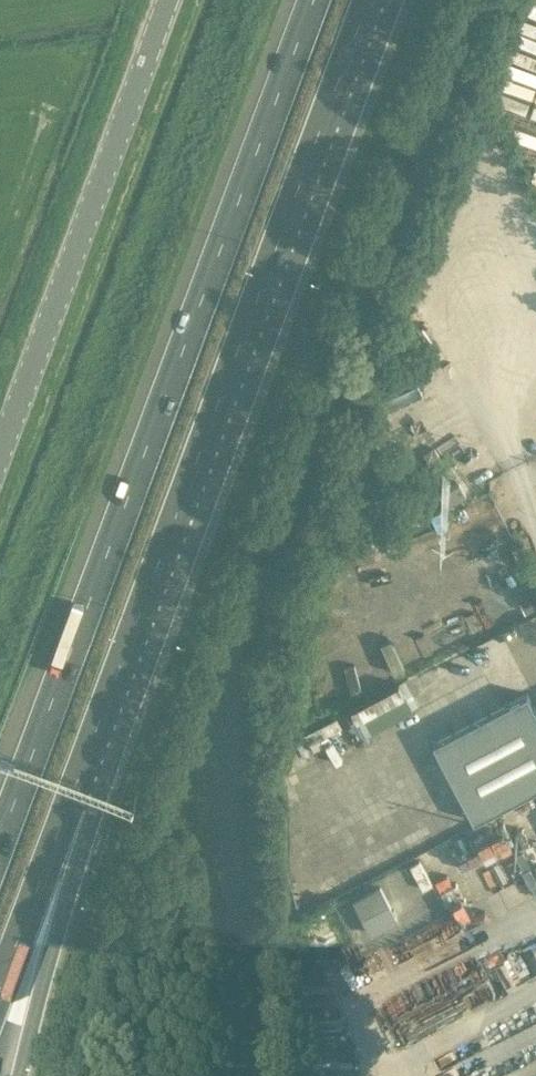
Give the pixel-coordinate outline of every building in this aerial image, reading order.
[(454,465),(431,478),(447,505),(470,492),(454,465)] [(535,608),(535,593),(520,601),(526,613),(535,608)] [(407,679),(354,706),(367,733),(421,706),(407,679)] [(535,788),(535,710),(527,693),(433,742),(474,821),(535,788)] [(372,934),(397,921),(380,888),(355,901),(372,934)]
